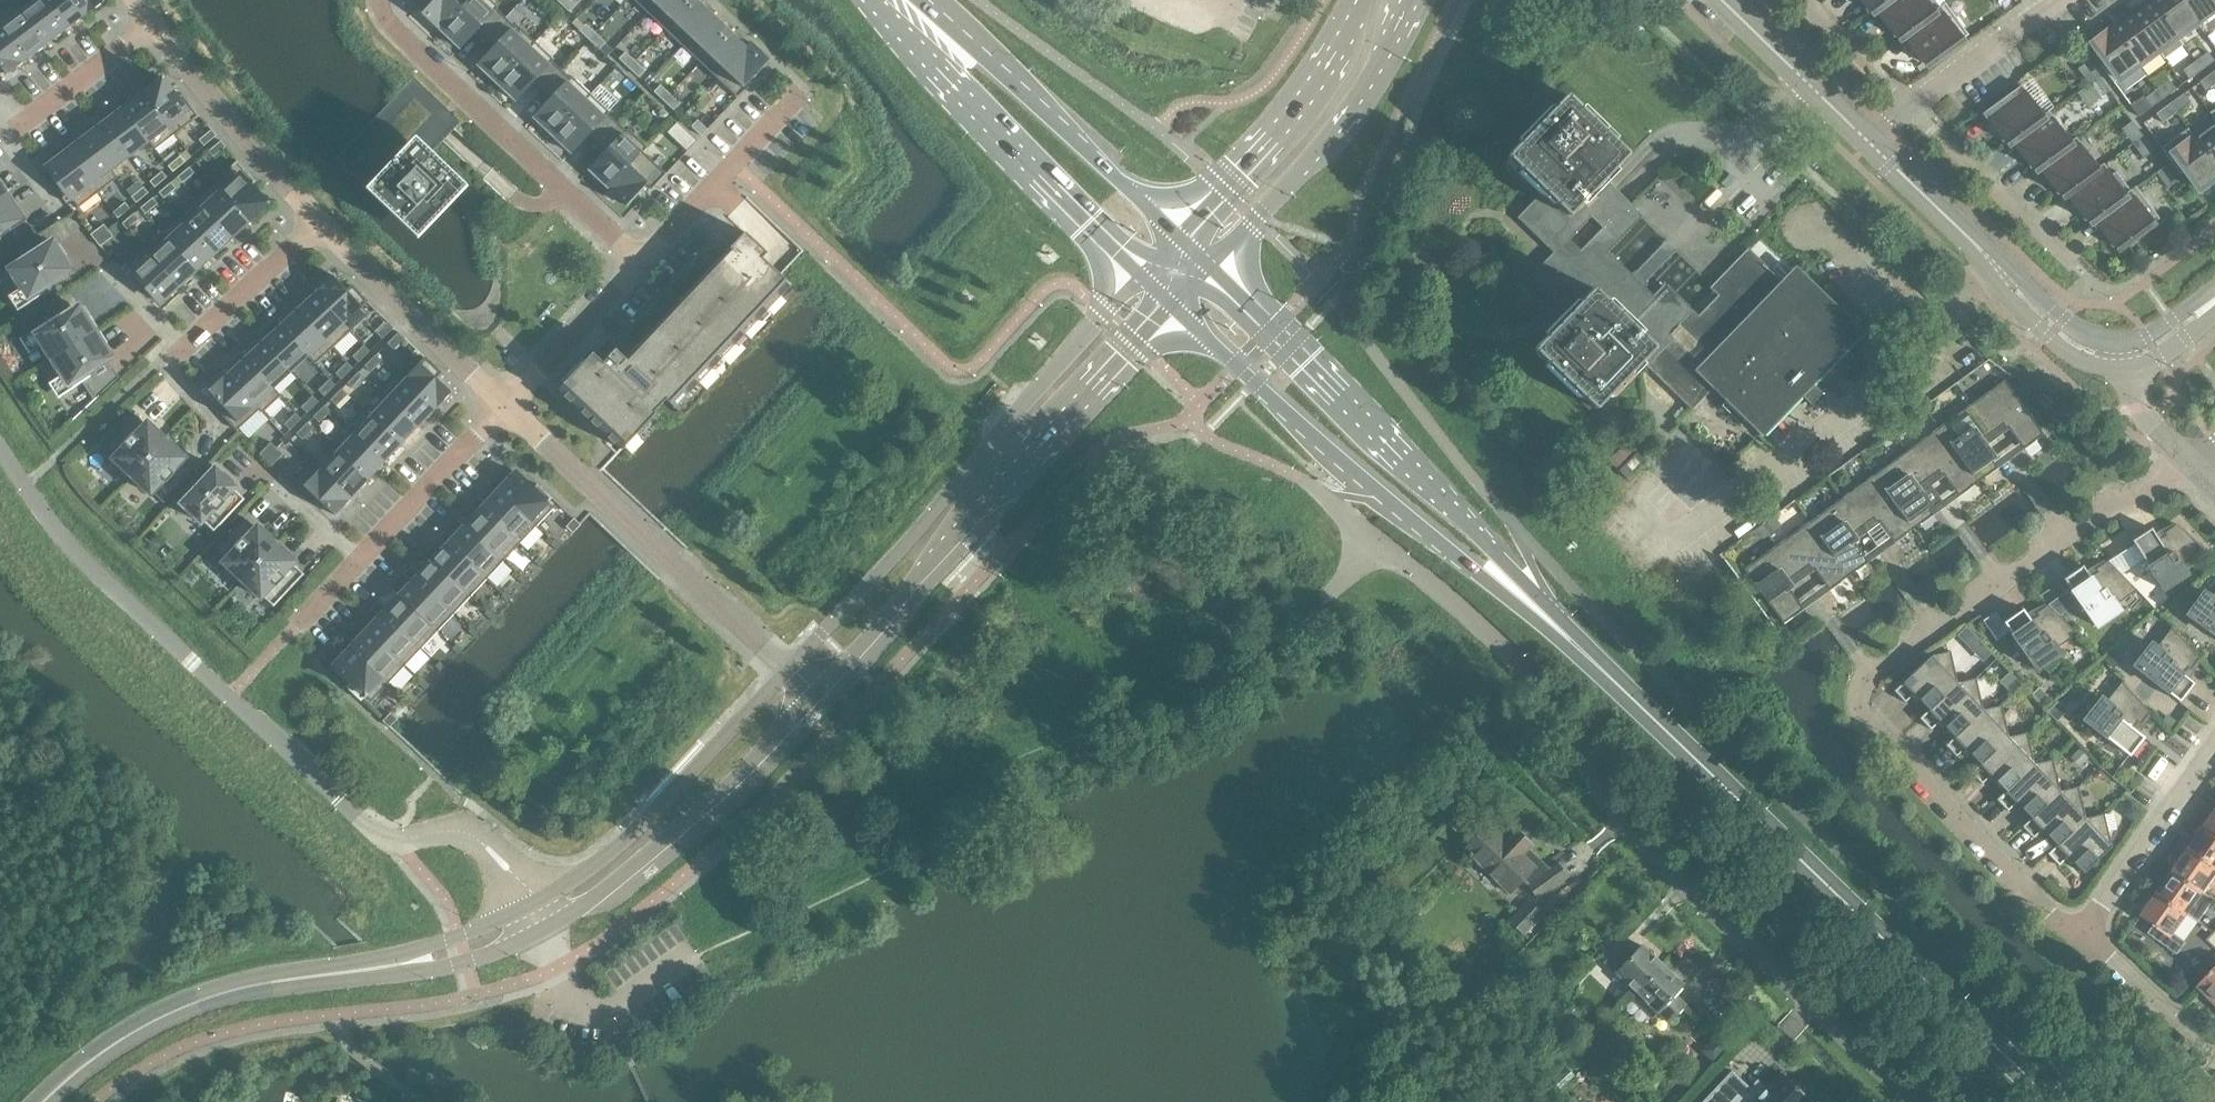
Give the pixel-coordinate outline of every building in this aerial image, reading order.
[(21,11),(20,12),(45,45),(64,30),(41,0),(36,0),(21,11)] [(72,0),(41,0),(64,30),(84,16),(72,0)] [(84,16),(104,1),(103,0),(72,0),(84,16)] [(470,0),(434,0),(422,13),(441,31),(470,0)] [(506,18),(495,8),(493,11),(481,0),(470,0),(441,31),(460,49),(475,32),(484,40),(506,18)] [(570,0),(561,0),(559,2),(569,12),(575,5),(570,0)] [(660,0),(634,0),(648,13),(660,0)] [(693,0),(660,0),(648,13),(665,30),(693,0)] [(711,15),(695,0),(693,0),(665,30),(683,46),(711,15)] [(1874,13),(1879,9),(1891,0),(1864,0),(1874,13)] [(1879,9),(1886,18),(1886,19),(1901,39),(1906,35),(1942,9),(1940,7),(1935,0),(1891,0),(1879,9)] [(2181,0),(2153,0),(2151,1),(2178,37),(2197,23),(2181,0)] [(2211,0),(2181,0),(2197,23),(2214,10),(2214,6),(2211,0)] [(2184,45),(2178,37),(2151,1),(2132,15),(2159,51),(2165,60),(2184,45)] [(20,12),(21,11),(15,3),(0,14),(0,25),(26,59),(45,45),(20,12)] [(1942,9),(1906,35),(1913,45),(1914,45),(1928,65),(1969,35),(1946,3),(1940,7),(1942,9)] [(700,63),(729,32),(711,15),(683,46),(700,63)] [(2159,51),(2132,15),(2113,29),(2139,65),(2159,51)] [(496,83),(535,42),(516,24),(514,26),(506,18),(484,40),(493,49),(478,65),(496,83)] [(580,31),(589,40),(596,33),(586,24),(580,31)] [(0,25),(0,66),(6,74),(26,59),(0,25)] [(2139,65),(2113,29),(2093,44),(2106,63),(2102,66),(2115,83),(2139,65)] [(746,48),(729,32),(700,63),(717,79),(746,48)] [(606,43),(596,33),(589,40),(599,49),(606,43)] [(536,43),(535,42),(496,83),(515,101),(531,84),(540,93),(561,70),(551,61),(548,64),(531,47),(536,43)] [(749,82),(769,61),(750,43),(746,48),(717,79),(737,98),(751,83),(749,82)] [(619,59),(629,68),(635,61),(625,52),(619,59)] [(2203,71),(2214,61),(2209,53),(2196,62),(2203,71)] [(645,71),(635,61),(629,68),(639,77),(645,71)] [(2099,77),(2088,62),(2078,69),(2089,84),(2099,77)] [(2190,80),(2203,71),(2196,62),(2184,71),(2190,80)] [(571,79),(561,70),(540,93),(549,101),(533,118),(552,135),(586,99),(568,82),(571,79)] [(2214,85),(2214,74),(2214,72),(2200,82),(2206,91),(2214,85)] [(336,159),(367,188),(367,189),(419,238),(457,197),(468,186),(432,153),(461,122),(414,77),(394,98),(336,159)] [(2110,92),(2099,77),(2089,84),(2100,99),(2110,92)] [(163,78),(143,93),(174,135),(199,116),(183,94),(178,98),(163,78)] [(2164,99),(2176,90),(2170,81),(2157,90),(2164,99)] [(654,92),(664,101),(670,94),(660,85),(654,92)] [(1986,112),(1994,123),(2010,144),(2015,140),(2046,118),(2044,115),(2022,86),(1986,112)] [(2164,99),(2157,90),(2145,99),(2151,108),(2164,99)] [(174,135),(143,93),(124,108),(149,141),(148,141),(155,150),(174,135)] [(680,104),(670,94),(664,101),(674,110),(680,104)] [(2191,102),(2185,94),(2171,104),(2177,113),(2191,102)] [(1796,270),(1782,284),(1748,251),(1712,289),(1720,296),(1699,318),(1665,286),(1653,298),(1642,287),(1647,282),(1641,276),(1635,271),(1630,276),(1606,252),(1640,217),(1619,196),(1603,181),(1628,155),(1566,95),(1506,157),(1544,194),(1520,218),(1556,253),(1532,277),(1569,312),(1533,350),(1595,411),(1643,361),(1692,409),(1711,388),(1723,400),(1725,398),(1763,435),(1801,396),(1811,406),(1822,395),(1813,386),(1830,368),(1829,367),(1861,334),(1796,270)] [(604,116),(586,99),(552,135),(571,153),(587,137),(596,145),(617,122),(607,113),(604,116)] [(2163,123),(2177,113),(2171,104),(2157,114),(2163,123)] [(149,141),(124,108),(105,122),(130,155),(148,141),(149,141)] [(2049,112),(2044,115),(2046,118),(2015,140),(2037,170),(2042,167),(2073,144),(2071,142),(2049,112)] [(691,127),(701,136),(708,130),(698,120),(691,127)] [(130,155),(105,122),(86,137),(111,170),(111,169),(130,155)] [(608,188),(646,147),(628,129),(626,131),(617,122),(596,145),(605,153),(589,170),(608,188)] [(687,151),(697,141),(677,122),(667,133),(687,151)] [(2144,137),(2133,122),(2123,129),(2134,144),(2144,137)] [(2195,138),(2214,164),(2214,123),(2195,138)] [(2162,148),(2178,170),(2181,175),(2186,171),(2199,190),(2214,178),(2214,164),(2195,138),(2189,129),(2162,148)] [(199,140),(204,146),(216,136),(212,130),(199,140)] [(111,170),(86,137),(67,151),(98,193),(118,178),(111,169),(111,170)] [(2155,152),(2144,137),(2134,144),(2144,159),(2155,152)] [(2100,170),(2099,168),(2076,138),(2071,142),(2073,144),(2042,167),(2064,197),(2069,193),(2100,170)] [(221,141),(209,151),(213,157),(226,147),(221,141)] [(647,147),(646,147),(608,188),(627,206),(646,185),(651,189),(666,174),(643,152),(647,147)] [(98,193),(67,151),(47,166),(61,186),(56,190),(67,203),(71,199),(78,208),(98,193)] [(168,166),(173,172),(185,162),(180,156),(168,166)] [(237,161),(214,183),(250,221),(268,204),(251,186),(256,182),(237,161)] [(2133,193),(2131,191),(2117,171),(2112,175),(2104,164),(2099,168),(2100,170),(2069,193),(2092,223),(2097,219),(2133,193)] [(195,173),(190,167),(178,177),(182,183),(195,173)] [(2177,182),(2171,174),(2166,167),(2157,173),(2168,188),(2177,182)] [(150,182),(155,188),(167,177),(162,171),(150,182)] [(1647,213),(1661,225),(1687,197),(1667,179),(1655,192),(1661,197),(1647,213)] [(176,189),(171,183),(159,193),(164,199),(176,189)] [(250,221),(214,183),(197,199),(232,237),(250,221)] [(131,197),(136,203),(148,193),(143,187),(131,197)] [(2136,187),(2131,191),(2133,193),(2097,219),(2119,249),(2160,219),(2136,187)] [(18,221),(21,219),(5,194),(0,198),(0,233),(18,221)] [(158,204),(153,198),(141,208),(146,214),(158,204)] [(232,237),(197,199),(179,215),(214,253),(232,237)] [(125,202),(113,213),(118,219),(130,208),(125,202)] [(139,219),(134,213),(122,224),(127,229),(139,219)] [(214,253),(179,215),(161,232),(168,240),(169,239),(197,270),(214,253)] [(104,224),(91,235),(95,241),(109,231),(104,224)] [(32,225),(12,237),(18,247),(38,234),(32,225)] [(109,231),(95,241),(100,247),(113,237),(109,231)] [(791,287),(786,282),(767,265),(758,257),(763,252),(741,231),(726,247),(621,357),(603,341),(591,354),(585,348),(551,385),(618,448),(652,412),(651,410),(662,399),(674,410),(791,287)] [(168,240),(152,255),(151,256),(179,286),(197,270),(169,239),(168,240)] [(70,269),(64,260),(53,242),(40,251),(26,260),(12,269),(13,271),(10,274),(20,289),(23,286),(29,294),(27,295),(31,302),(38,297),(35,292),(70,269)] [(37,246),(23,255),(26,260),(40,251),(37,246)] [(151,256),(152,255),(145,247),(121,269),(139,290),(144,285),(161,303),(179,286),(151,256)] [(334,276),(316,293),(351,331),(369,314),(362,306),(367,302),(352,286),(348,291),(334,276)] [(351,331),(316,293),(298,309),(333,347),(351,331)] [(95,332),(87,319),(79,307),(71,313),(60,296),(43,307),(50,319),(35,329),(44,344),(41,346),(50,361),(95,332)] [(333,347),(298,309),(280,326),(308,356),(315,364),(333,347)] [(394,328),(388,322),(376,333),(383,339),(394,328)] [(308,356),(280,326),(263,342),(291,372),(308,356)] [(88,372),(107,359),(111,357),(95,332),(50,361),(60,376),(64,374),(73,388),(91,377),(88,372)] [(399,332),(387,343),(394,350),(405,339),(399,332)] [(291,372),(263,342),(245,358),(273,388),(274,388),(291,372)] [(359,363),(370,351),(364,345),(353,356),(359,363)] [(376,355),(365,366),(371,372),(382,361),(376,355)] [(273,388),(245,358),(228,374),(260,410),(259,410),(262,413),(281,396),(274,388),(273,388)] [(425,358),(404,381),(434,410),(451,391),(436,378),(441,373),(425,358)] [(342,380),(353,368),(347,362),(335,373),(342,380)] [(97,398),(119,377),(114,370),(89,386),(97,398)] [(359,372),(348,383),(354,389),(365,378),(359,372)] [(404,381),(397,373),(379,392),(387,399),(417,427),(434,410),(404,381)] [(260,410),(228,374),(209,391),(227,411),(222,416),(237,431),(259,410),(260,410)] [(325,396),(336,385),(330,379),(318,390),(325,396)] [(2005,381),(1973,405),(1972,405),(1993,433),(2004,425),(2007,429),(2009,428),(2024,449),(2044,435),(2005,381)] [(342,389),(331,400),(337,406),(348,395),(342,389)] [(2059,399),(2058,397),(2049,389),(2038,401),(2048,411),(2059,399)] [(308,413),(319,402),(313,396),(301,407),(308,413)] [(387,399),(371,415),(371,416),(401,444),(417,427),(387,399)] [(1981,441),(1993,433),(1972,405),(1940,429),(1979,483),(1998,468),(1983,447),(1984,445),(1981,441)] [(325,406),(313,417),(319,423),(331,412),(325,406)] [(371,416),(371,415),(364,408),(346,427),(354,434),(384,462),(401,444),(371,416)] [(290,430),(302,419),(296,413),(284,424),(290,430)] [(132,477),(167,439),(148,421),(145,424),(134,414),(104,446),(114,457),(113,458),(132,477)] [(308,423),(296,434),(302,440),(314,429),(308,423)] [(1979,483),(1940,429),(1907,452),(1928,480),(1939,472),(1942,476),(1944,475),(1959,497),(1979,483)] [(384,462),(354,434),(339,450),(338,451),(368,479),(384,462)] [(194,471),(183,461),(186,458),(167,439),(132,477),(151,495),(153,493),(164,503),(194,471)] [(271,442),(260,454),(266,460),(277,448),(271,442)] [(338,451),(339,450),(331,443),(313,462),(316,465),(317,464),(352,497),(368,479),(338,451)] [(277,448),(266,460),(272,466),(283,454),(277,448)] [(1916,488),(1928,480),(1907,452),(1875,476),(1914,530),(1934,516),(1918,494),(1919,493),(1916,488)] [(317,464),(316,465),(295,487),(310,502),(315,497),(334,515),(352,497),(317,464)] [(245,499),(234,489),(237,486),(216,466),(181,504),(202,524),(204,522),(214,532),(245,499)] [(548,503),(552,498),(537,484),(533,489),(515,472),(498,490),(536,526),(554,508),(548,503)] [(1914,530),(1875,476),(1843,499),(1863,527),(1874,519),(1877,523),(1879,522),(1895,544),(1914,530)] [(536,526),(498,490),(486,503),(482,500),(474,508),(478,512),(482,508),(520,544),(536,526)] [(474,508),(482,500),(478,496),(470,504),(474,508)] [(1852,535),(1863,527),(1843,499),(1810,523),(1849,577),(1869,562),(1853,541),(1855,540),(1852,535)] [(520,544),(482,508),(478,512),(465,525),(503,561),(520,544)] [(1775,517),(1763,526),(1769,534),(1782,525),(1775,517)] [(242,580),(277,543),(258,525),(255,528),(244,518),(214,550),(225,560),(223,562),(242,580)] [(573,533),(580,525),(574,518),(566,527),(573,533)] [(1849,577),(1810,523),(1778,546),(1799,574),(1810,566),(1813,570),(1814,569),(1830,591),(1849,577)] [(503,561),(465,525),(453,538),(449,535),(441,543),(445,547),(449,543),(487,579),(503,561)] [(2183,529),(2178,525),(2165,533),(2167,536),(2160,540),(2152,529),(2133,541),(2164,590),(2188,575),(2183,567),(2201,550),(2198,544),(2193,539),(2189,534),(2183,529)] [(1763,526),(1754,532),(1757,537),(1764,538),(1769,534),(1763,526)] [(441,543),(449,535),(445,531),(437,539),(441,543)] [(555,539),(551,544),(557,551),(562,546),(555,539)] [(304,574),(294,564),(296,561),(277,543),(242,580),(261,598),(263,597),(274,607),(304,574)] [(487,579),(449,543),(445,547),(432,560),(471,596),(487,579)] [(1787,582),(1799,574),(1778,546),(1745,570),(1784,624),(1804,609),(1789,588),(1790,587),(1787,582)] [(539,557),(534,562),(541,568),(546,563),(539,557)] [(471,596),(432,560),(420,573),(416,569),(408,578),(412,582),(416,578),(454,614),(471,596)] [(2071,590),(2049,605),(2060,616),(2078,602),(2079,601),(2098,627),(2121,611),(2116,603),(2132,587),(2137,592),(2138,591),(2109,561),(2097,570),(2098,573),(2091,578),(2083,566),(2073,573),(2064,579),(2071,590)] [(408,578),(416,569),(412,566),(404,574),(408,578)] [(522,574),(518,579),(524,586),(529,581),(522,574)] [(454,614),(416,578),(412,582),(399,595),(438,631),(454,614)] [(506,592),(501,597),(508,603),(513,598),(506,592)] [(2212,597),(2204,592),(2188,615),(2214,635),(2214,594),(2212,597)] [(438,631),(399,595),(387,608),(383,604),(375,613),(379,617),(383,613),(421,649),(438,631)] [(375,613),(383,604),(379,601),(371,609),(375,613)] [(2056,647),(2072,630),(2077,636),(2079,635),(2060,616),(2049,605),(2037,614),(2039,616),(2032,621),(2024,610),(2004,623),(2038,671),(2061,655),(2056,647)] [(490,609),(485,614),(492,620),(496,616),(490,609)] [(421,649),(383,613),(379,617),(367,630),(405,666),(421,649)] [(473,627),(468,632),(475,638),(480,633),(473,627)] [(1966,627),(1957,635),(1983,662),(1992,654),(1966,627)] [(2152,643),(2134,666),(2181,702),(2195,684),(2184,675),(2189,668),(2192,670),(2201,659),(2173,628),(2172,629),(2177,634),(2160,649),(2152,643)] [(405,666),(367,630),(354,643),(346,636),(341,641),(349,649),(350,648),(388,683),(405,666)] [(457,644),(452,649),(459,655),(463,650),(457,644)] [(388,683),(350,648),(349,649),(333,666),(351,682),(347,687),(361,701),(365,696),(371,702),(388,683)] [(1930,710),(1958,684),(1952,652),(1932,656),(1895,692),(1906,703),(1915,695),(1930,710)] [(440,662),(435,667),(442,673),(447,668),(440,662)] [(2010,673),(2001,683),(2013,695),(2023,685),(2010,673)] [(1955,737),(1984,711),(1976,678),(1958,684),(1930,710),(1921,719),(1932,730),(1941,722),(1955,737)] [(424,679),(419,684),(426,690),(430,685),(424,679)] [(2142,724),(2151,713),(2123,682),(2122,683),(2127,688),(2110,704),(2102,698),(2085,720),(2131,756),(2145,738),(2134,729),(2139,722),(2142,724)] [(407,697),(403,701),(409,708),(414,703),(407,697)] [(2058,702),(2048,712),(2057,721),(2067,711),(2058,702)] [(1981,764),(2009,738),(2002,705),(1984,711),(1955,737),(1946,746),(1957,758),(1966,749),(1981,764)] [(390,727),(397,719),(391,713),(383,721),(390,727)] [(2167,715),(2162,722),(2170,729),(2176,722),(2167,715)] [(2007,792),(2035,765),(2027,732),(2009,738),(1981,764),(1972,773),(1983,785),(1992,776),(2007,792)] [(2080,749),(2071,758),(2080,767),(2089,758),(2080,749)] [(2032,819),(2061,792),(2053,759),(2035,765),(2007,792),(1998,800),(2009,812),(2018,803),(2032,819)] [(2100,769),(2093,775),(2097,779),(2103,779),(2106,776),(2100,769)] [(2058,846),(2086,819),(2079,786),(2061,792),(2032,819),(2023,827),(2034,839),(2043,830),(2058,846)] [(1459,810),(1449,823),(1458,831),(1469,818),(1459,810)] [(2086,819),(2058,846),(2049,854),(2060,866),(2069,857),(2084,874),(2113,847),(2105,814),(2086,819)] [(2214,816),(2213,814),(2207,822),(2209,823),(2207,826),(2214,832),(2214,815),(2214,816)] [(1549,869),(1528,849),(1531,845),(1514,829),(1505,839),(1489,824),(1464,850),(1510,893),(1524,878),(1529,883),(1528,884),(1538,898),(1568,877),(1558,863),(1549,869)] [(2207,826),(2205,829),(2203,827),(2197,835),(2199,837),(2191,849),(2214,866),(2214,832),(2207,826)] [(2191,849),(2183,860),(2181,859),(2175,866),(2177,868),(2175,871),(2205,892),(2214,878),(2214,866),(2191,849)] [(2205,892),(2175,871),(2173,874),(2171,872),(2165,880),(2168,882),(2159,894),(2189,915),(2200,923),(2214,902),(2214,899),(2205,892)] [(2189,915),(2159,894),(2151,905),(2149,904),(2143,912),(2146,913),(2143,916),(2156,925),(2150,934),(2180,954),(2188,942),(2176,934),(2189,915)] [(1523,934),(1542,915),(1529,901),(1509,921),(1523,934)] [(1605,962),(1637,993),(1663,966),(1642,946),(1633,956),(1622,945),(1605,962)] [(1683,985),(1663,966),(1637,993),(1653,1008),(1647,1015),(1651,1019),(1657,1012),(1668,1022),(1685,1005),(1674,994),(1683,985)] [(2200,986),(2210,996),(2208,998),(2214,1005),(2214,970),(2200,986)] [(1810,1101),(1811,1100),(1781,1072),(1780,1073),(1780,1074),(1762,1093),(1754,1085),(1751,1089),(1732,1070),(1702,1101),(1809,1101),(1810,1101)]
